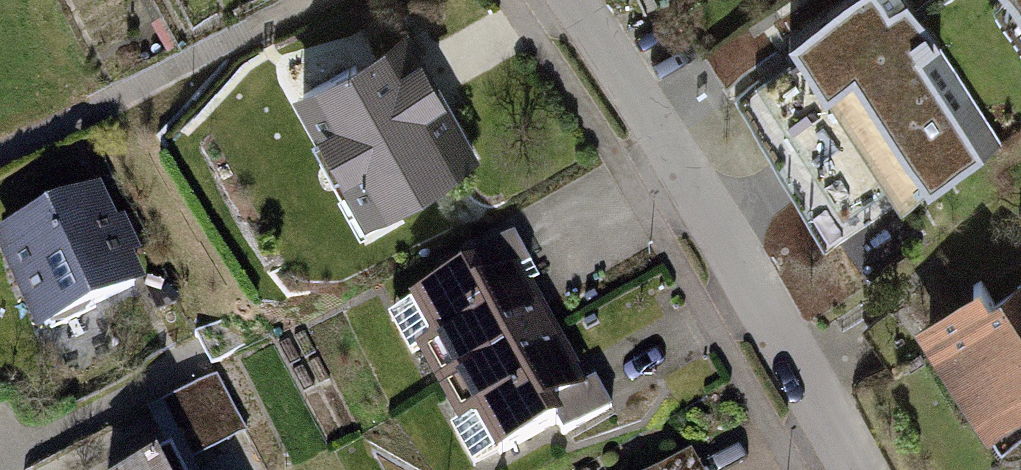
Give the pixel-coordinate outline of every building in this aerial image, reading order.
[(907,0),(836,0),(786,29),(890,207),(993,147),(907,0)] [(1020,29),(1020,0),(1002,0),(1020,29)] [(398,32),(290,90),(356,214),(465,156),(398,32)] [(0,233),(0,266),(29,330),(138,281),(96,189),(0,233)] [(508,243),(384,305),(433,400),(556,339),(508,243)] [(913,333),(983,435),(1020,409),(1020,259),(913,333)] [(433,400),(467,469),(520,469),(601,430),(556,339),(433,400)]
